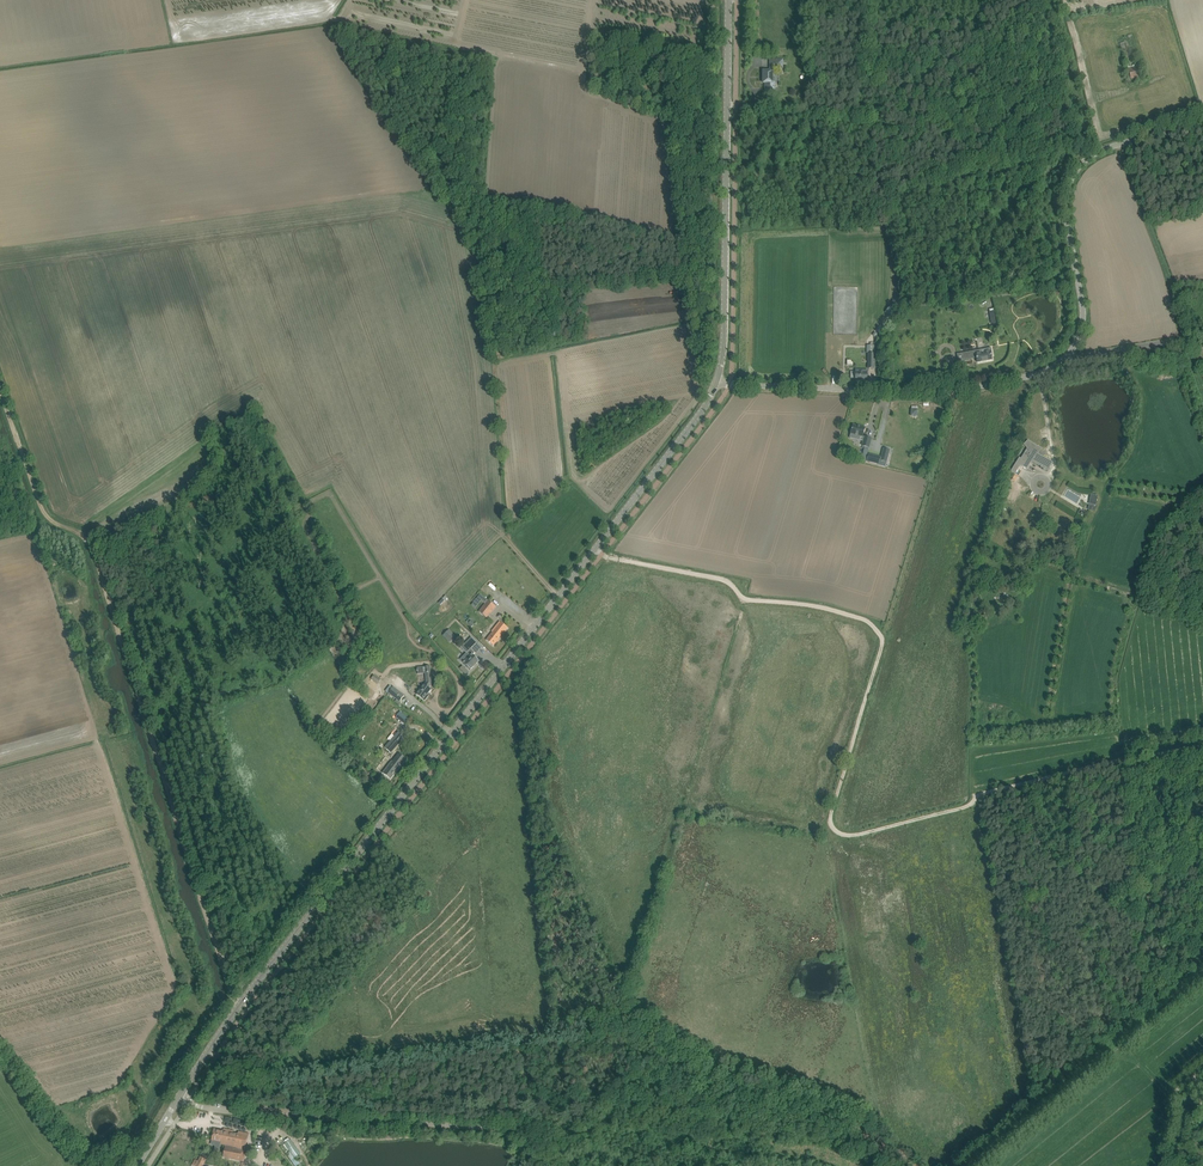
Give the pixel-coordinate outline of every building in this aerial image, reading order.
[(783,68),(783,60),(770,60),(770,71),(763,71),(763,83),(765,83),(765,91),(774,91),(774,83),(772,83),(773,68),(783,68)] [(1131,79),(1143,75),(1139,63),(1127,66),(1131,79)] [(992,359),(991,356),(992,355),(991,348),(957,355),(958,362),(963,361),(976,358),(977,362),(992,359)] [(867,381),(868,370),(855,370),(855,381),(867,381)] [(861,427),(853,425),(851,434),(860,436),(859,440),(863,441),(862,446),(869,448),(871,438),(864,437),(863,437),(865,427),(861,426),(861,427)] [(1032,462),(1031,462),(1032,460),(1041,466),(1041,467),(1047,471),(1052,463),(1045,459),(1045,460),(1035,454),(1039,448),(1035,446),(1035,447),(1028,443),(1028,441),(1024,444),(1029,448),(1027,452),(1026,452),(1023,457),(1022,456),(1021,459),(1019,458),(1011,472),(1015,475),(1016,473),(1020,466),(1027,470),(1032,462)] [(879,465),(881,456),(869,453),(867,461),(879,465)] [(1096,506),(1098,496),(1091,494),(1089,505),(1096,506)] [(1055,507),(1075,516),(1077,512),(1066,507),(1066,506),(1058,502),(1055,507)] [(487,617),(496,606),(489,601),(480,612),(487,617)] [(508,628),(503,624),(500,622),(492,631),(493,632),(486,640),(493,646),(508,628)] [(455,637),(449,631),(444,636),(449,642),(455,637)] [(476,643),(470,637),(460,647),(469,656),(463,663),(470,670),(479,661),(468,651),(476,643)] [(417,695),(424,701),(429,695),(428,695),(431,690),(429,688),(432,684),(430,672),(425,672),(426,682),(417,695)] [(377,684),(380,680),(374,675),(371,679),(377,684)] [(404,696),(393,687),(388,693),(400,701),(404,696)] [(390,753),(404,737),(398,732),(385,748),(390,753)] [(406,759),(399,753),(393,761),(392,761),(382,773),(391,779),(406,759)] [(214,1129),(212,1140),(221,1142),(221,1144),(226,1145),(245,1149),(248,1134),(239,1132),(238,1134),(233,1133),(234,1131),(229,1130),(228,1132),(214,1129)] [(289,1152),(286,1154),(295,1165),(296,1165),(299,1164),(296,1159),(299,1157),(298,1156),(301,1154),(291,1139),(290,1140),(288,1138),(284,1141),(285,1142),(284,1144),(289,1152)] [(225,1146),(223,1157),(243,1161),(245,1150),(225,1146)] [(195,1165),(204,1165),(207,1159),(200,1156),(198,1160),(194,1159),(192,1165),(195,1165)]
